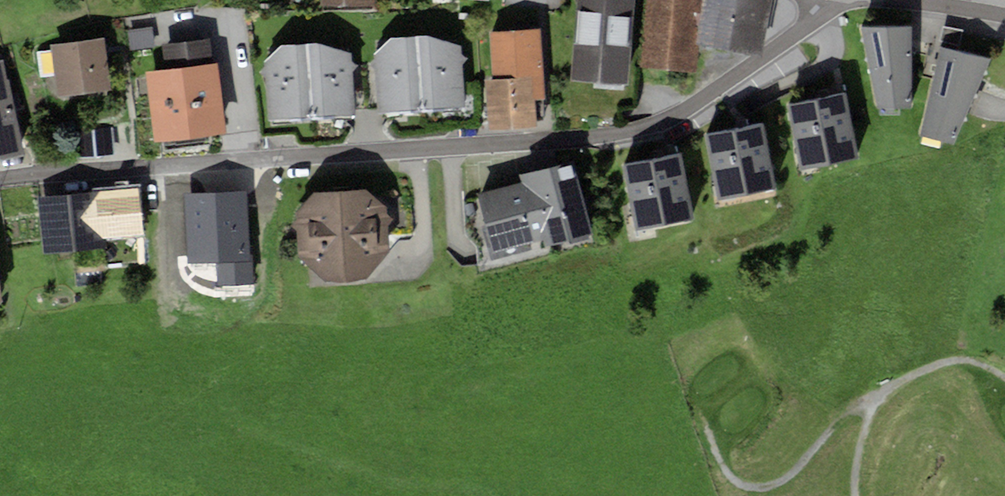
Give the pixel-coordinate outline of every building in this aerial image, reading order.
[(571,81),(630,85),(636,0),(577,0),(571,81)] [(642,67),(698,73),(701,44),(696,43),(691,42),(698,0),(649,0),(642,67)] [(696,43),(701,44),(761,56),(772,0),(703,0),(696,43)] [(912,27),(862,25),(879,109),(913,108),(912,27)] [(963,31),(942,26),(939,41),(960,45),(963,31)] [(155,47),(152,27),(128,31),(131,50),(155,47)] [(541,28),(490,32),(493,79),(485,79),(489,130),(537,127),(535,100),(546,99),(541,28)] [(391,38),(375,55),(375,60),(370,64),(376,69),(379,114),(467,107),(464,64),(468,58),(463,54),(462,47),(429,35),(391,38)] [(105,38),(51,45),(58,97),(112,90),(105,38)] [(165,68),(144,71),(154,143),(227,133),(218,63),(214,63),(210,38),(162,45),(165,68)] [(281,46),(265,62),(265,67),(261,72),(266,77),(269,121),(357,114),(354,71),(358,65),(353,61),(353,54),(320,42),(281,46)] [(991,59),(940,47),(921,136),(954,145),(991,59)] [(25,154),(4,59),(0,60),(0,160),(25,154)] [(847,92),(787,105),(800,170),(860,157),(847,92)] [(777,190),(764,123),(704,135),(717,202),(777,190)] [(114,154),(112,128),(73,132),(75,158),(114,154)] [(694,218),(681,153),(623,165),(636,230),(694,218)] [(522,182),(478,194),(494,251),(544,237),(547,246),(595,233),(574,160),(520,175),(522,182)] [(140,187),(38,197),(44,254),(108,247),(107,238),(144,235),(140,187)] [(248,188),(184,192),(188,263),(217,261),(219,286),(253,284),(248,188)] [(366,188),(313,193),(296,212),(297,221),(292,225),(297,230),(299,255),(326,280),(368,276),(391,250),(389,228),(407,227),(405,199),(399,195),(377,196),(366,188)]
